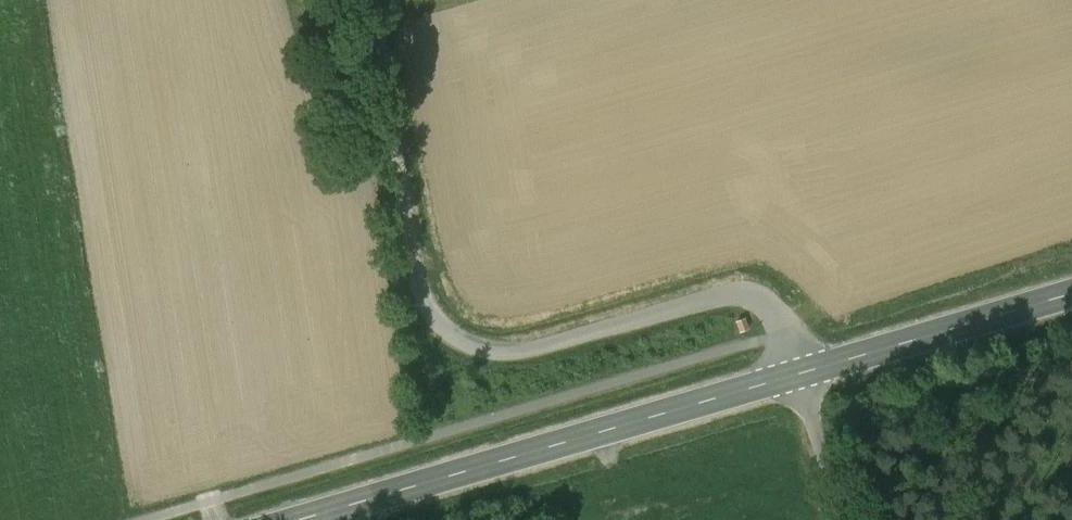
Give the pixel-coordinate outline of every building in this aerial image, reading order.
[(740,319),(735,321),(740,332),(746,331),(740,319)]
